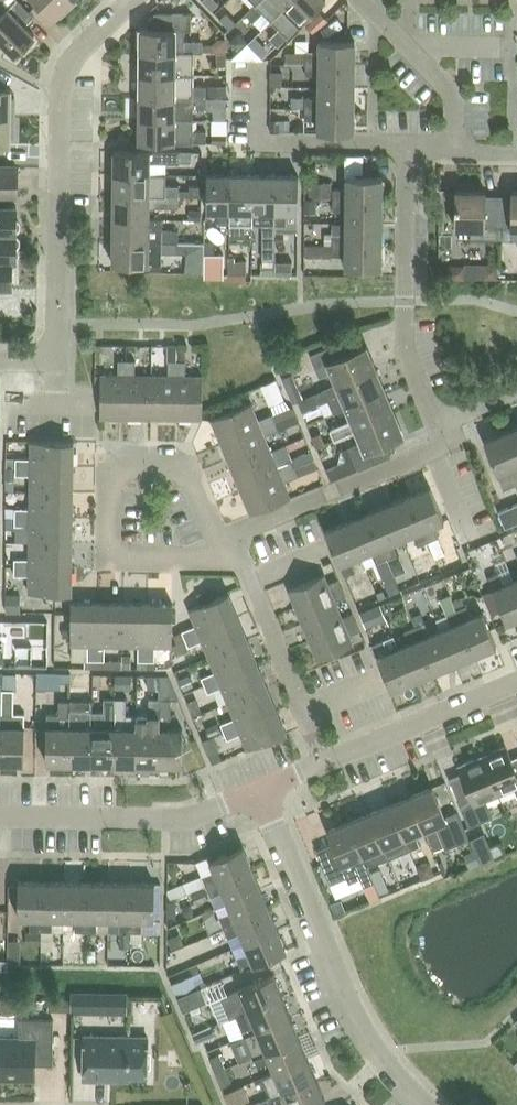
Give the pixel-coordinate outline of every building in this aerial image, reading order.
[(19,20),(29,11),(18,0),(0,0),(0,41),(16,58),(26,48),(23,45),(33,35),(19,20)] [(74,0),(35,0),(52,18),(58,11),(62,15),(76,1),(74,0)] [(211,10),(218,3),(215,0),(201,0),(211,10)] [(271,20),(283,8),(291,0),(259,0),(255,4),(254,4),(245,13),(253,21),(262,12),(271,20)] [(271,20),(278,28),(269,38),(277,46),(324,0),(291,0),(283,8),(271,20)] [(304,25),(313,33),(327,19),(319,11),(304,25)] [(226,12),(219,18),(230,29),(236,22),(226,12)] [(139,28),(139,51),(193,52),(202,53),(202,40),(184,40),(184,30),(190,30),(191,13),(155,13),(148,19),(148,28),(139,28)] [(227,42),(237,52),(246,43),(247,42),(237,32),(227,42)] [(210,52),(215,52),(226,52),(226,38),(210,38),(210,52)] [(305,64),(354,64),(354,41),(318,41),(318,53),(305,53),(305,64)] [(237,52),(230,59),(263,59),(246,43),(237,52)] [(193,52),(139,51),(138,74),(193,74),(193,63),(193,52)] [(215,65),(226,65),(226,59),(226,52),(215,52),(215,65)] [(284,63),(305,64),(305,53),(285,52),(284,63)] [(354,64),(305,64),(305,75),(318,75),(318,86),(354,87),(354,64)] [(269,86),(281,86),(281,72),(269,71),(269,86)] [(193,74),(138,74),(138,96),(206,97),(206,86),(193,86),(193,74)] [(207,85),(206,97),(220,97),(226,97),(226,86),(226,85),(207,85)] [(354,87),(318,86),(318,98),(304,97),(304,108),(353,109),(354,87)] [(14,117),(14,97),(10,97),(10,89),(0,89),(0,116),(14,117)] [(138,96),(138,119),(174,119),(192,119),(192,108),(206,108),(206,107),(206,97),(138,96)] [(206,107),(220,107),(220,97),(206,97),(206,107)] [(289,108),(304,108),(304,97),(289,97),(289,108)] [(353,109),(304,108),(304,120),(317,120),(317,132),(353,132),(353,109)] [(0,116),(0,144),(9,144),(9,136),(13,136),(14,117),(0,116)] [(138,142),(205,142),(205,131),(192,131),(192,119),(174,119),(138,119),(138,142)] [(269,132),(279,132),(279,119),(269,119),(269,120),(269,131),(269,132)] [(211,133),(211,143),(225,143),(225,134),(225,133),(211,133)] [(113,150),(113,174),(149,174),(149,163),(178,163),(179,152),(113,150)] [(179,152),(178,163),(191,163),(191,152),(179,152)] [(7,197),(16,197),(16,167),(0,167),(0,197),(7,197)] [(113,174),(113,196),(178,197),(178,190),(178,186),(165,186),(165,174),(149,174),(113,174)] [(218,211),(218,224),(229,224),(229,175),(206,175),(206,210),(218,211)] [(229,175),(229,224),(251,224),(252,175),(229,175)] [(252,175),(251,224),(274,224),(274,175),(252,175)] [(274,175),(274,224),(285,225),(285,211),(297,212),(298,176),(274,175)] [(332,189),(332,200),(381,200),(382,177),(346,177),(346,189),(332,189)] [(310,182),(309,198),(331,198),(331,182),(310,182)] [(497,239),(498,202),(484,202),(484,190),(475,190),(475,186),(455,186),(455,228),(470,228),(470,238),(497,239)] [(498,202),(497,239),(515,239),(515,242),(516,242),(516,190),(511,190),(511,202),(498,202)] [(113,196),(112,218),(148,219),(148,207),(178,208),(178,197),(113,196)] [(315,212),(315,199),(303,199),(303,212),(315,212)] [(381,200),(332,200),(332,211),(345,211),(345,222),(381,223),(381,200)] [(15,233),(20,230),(20,223),(15,219),(15,206),(7,206),(0,206),(0,233),(15,233)] [(188,210),(188,219),(200,219),(201,210),(188,210)] [(148,219),(112,218),(112,241),(161,241),(161,242),(177,243),(178,231),(162,231),(161,219),(148,219)] [(381,223),(345,222),(345,234),(332,233),(332,245),(381,245),(381,223)] [(11,259),(11,260),(15,260),(15,246),(20,244),(20,236),(15,233),(0,233),(0,259),(11,259)] [(323,233),(323,244),(332,245),(332,233),(323,233)] [(112,241),(112,264),(148,264),(161,265),(161,253),(161,242),(161,241),(112,241)] [(204,243),(204,254),(213,254),(213,241),(204,241),(204,243)] [(204,254),(204,243),(188,242),(187,272),(204,272),(204,254)] [(318,257),(318,245),(305,245),(305,257),(318,257)] [(380,268),(381,245),(332,245),(331,255),(345,256),(344,268),(380,268)] [(204,272),(203,278),(222,278),(223,254),(213,254),(204,254),(204,272)] [(11,260),(11,259),(0,259),(0,286),(11,286),(11,260)] [(227,271),(227,274),(245,274),(246,260),(228,260),(227,271)] [(274,261),(274,274),(291,275),(292,262),(274,261)] [(261,263),(261,274),(274,274),(274,263),(261,263)] [(463,279),(483,279),(484,265),(488,265),(488,264),(488,263),(464,263),(464,265),(463,279)] [(483,279),(497,279),(497,264),(488,264),(488,265),(484,265),(483,279)] [(438,278),(463,279),(464,265),(438,265),(438,278)] [(336,385),(375,368),(365,345),(339,356),(333,344),(309,355),(319,377),(331,372),(336,384),(336,385)] [(166,346),(166,361),(168,361),(176,361),(176,346),(166,346)] [(176,346),(176,361),(185,361),(185,346),(176,346)] [(292,372),(301,368),(296,354),(277,361),(283,376),(292,372)] [(125,418),(126,360),(117,360),(117,375),(100,375),(99,418),(125,418)] [(126,360),(125,418),(150,418),(151,375),(134,375),(135,360),(126,360)] [(167,376),(151,375),(150,418),(176,419),(176,361),(168,361),(167,376)] [(176,361),(176,419),(201,419),(202,376),(185,376),(185,361),(176,361)] [(336,385),(336,384),(315,393),(319,404),(327,400),(333,413),(346,408),(345,407),(384,391),(375,368),(336,385)] [(283,376),(280,377),(291,403),(303,398),(292,372),(283,376)] [(275,378),(263,384),(271,405),(284,399),(275,378)] [(345,407),(346,408),(351,419),(330,428),(334,439),(355,430),(394,413),(384,391),(345,407)] [(251,403),(211,420),(221,444),(274,422),(271,414),(257,420),(251,403)] [(288,426),(298,422),(295,413),(285,417),(288,426)] [(355,430),(360,442),(348,447),(357,470),(382,459),(377,447),(403,436),(394,413),(355,430)] [(274,422),(221,444),(230,467),(270,451),(264,435),(278,430),(274,422)] [(505,432),(516,462),(516,427),(505,432)] [(320,431),(311,435),(316,447),(325,443),(320,431)] [(505,432),(483,441),(502,486),(514,481),(516,489),(516,462),(505,432)] [(30,458),(15,458),(15,466),(72,467),(73,441),(30,441),(30,458)] [(292,460),(290,460),(293,468),(314,460),(310,450),(291,458),(292,460)] [(270,451),(230,467),(240,490),(293,468),(290,460),(276,466),(270,451)] [(15,458),(6,458),(6,466),(15,466),(15,458)] [(293,468),(297,476),(317,467),(314,460),(293,468)] [(325,468),(330,480),(331,481),(339,478),(340,478),(334,464),(325,468)] [(6,466),(6,480),(14,481),(15,475),(15,466),(6,466)] [(72,467),(15,466),(15,475),(30,475),(29,492),(72,492),(72,467)] [(283,482),(297,476),(293,468),(240,490),(250,514),(289,498),(283,482)] [(430,487),(408,496),(427,541),(437,537),(432,525),(443,520),(430,487)] [(14,517),(72,517),(72,492),(29,492),(29,508),(14,508),(14,512),(14,517)] [(427,541),(408,496),(387,505),(401,538),(412,534),(417,546),(427,541)] [(497,511),(504,528),(516,523),(516,504),(497,511)] [(401,538),(387,505),(367,513),(386,559),(396,555),(391,542),(401,538)] [(6,508),(6,517),(14,517),(14,512),(14,508),(6,508)] [(367,513),(346,522),(360,555),(370,551),(375,563),(376,563),(386,559),(367,513)] [(6,517),(6,529),(14,528),(14,525),(14,523),(14,517),(6,517)] [(29,525),(29,542),(71,543),(72,517),(14,517),(14,523),(14,525),(29,525)] [(360,555),(346,522),(325,531),(344,576),(354,572),(349,560),(360,555)] [(13,566),(13,567),(71,568),(71,543),(29,542),(28,559),(13,559),(13,566)] [(387,560),(393,576),(405,571),(398,555),(387,560)] [(71,568),(13,567),(13,575),(28,576),(28,593),(71,593),(71,568)] [(514,580),(503,585),(498,572),(487,577),(492,589),(481,594),(495,627),(516,618),(516,588),(514,580)] [(295,607),(341,587),(337,579),(327,583),(323,574),(288,589),(295,607)] [(392,575),(382,579),(383,582),(388,594),(398,590),(393,577),(392,575)] [(341,587),(295,607),(302,624),(338,609),(334,601),(345,596),(341,587)] [(196,594),(200,604),(215,598),(210,588),(196,594)] [(5,612),(5,613),(20,613),(20,593),(5,593),(5,612)] [(184,639),(237,617),(228,593),(215,598),(200,604),(188,609),(195,625),(181,631),(184,639)] [(453,603),(456,609),(465,605),(462,599),(453,603)] [(87,645),(87,660),(95,660),(96,603),(70,602),(70,623),(70,627),(70,637),(70,645),(87,645)] [(96,603),(95,660),(104,660),(104,645),(121,646),(121,603),(96,603)] [(137,646),(137,661),(139,661),(146,661),(146,603),(121,603),(121,646),(137,646)] [(146,603),(146,661),(152,661),(154,661),(154,646),(172,646),(172,645),(172,644),(172,633),(172,604),(146,603)] [(444,607),(446,613),(456,609),(453,603),(444,607)] [(358,613),(365,629),(386,620),(379,604),(358,613)] [(456,609),(474,655),(496,646),(482,613),(471,617),(466,605),(465,605),(456,609)] [(338,609),(302,624),(309,641),(355,622),(352,613),(341,617),(338,609)] [(474,655),(456,609),(446,613),(451,626),(440,630),(454,663),(474,655)] [(247,640),(237,617),(184,639),(185,640),(188,647),(201,641),(208,656),(247,640)] [(359,631),(355,622),(309,641),(316,659),(352,644),(348,635),(359,631)] [(424,622),(414,626),(433,672),(454,663),(440,630),(429,634),(424,622)] [(433,672),(414,626),(404,631),(409,643),(398,647),(412,681),(433,672)] [(172,645),(172,646),(176,656),(189,650),(188,647),(185,640),(184,639),(176,642),(172,644),(172,645)] [(247,640),(208,656),(214,672),(200,677),(204,685),(257,663),(247,640)] [(412,681),(398,647),(388,652),(383,640),(372,644),(391,689),(412,681)] [(3,666),(46,666),(47,654),(35,654),(35,652),(13,652),(11,652),(11,643),(3,642),(3,648),(3,666)] [(121,661),(121,669),(130,669),(130,655),(121,654),(121,661)] [(137,669),(146,669),(146,661),(139,661),(137,661),(137,669)] [(146,669),(154,669),(154,661),(152,661),(146,661),(146,669)] [(257,663),(204,685),(207,693),(221,687),(227,703),(266,686),(257,663)] [(1,688),(1,689),(14,689),(16,689),(16,672),(4,672),(2,672),(1,688)] [(35,689),(35,694),(45,695),(45,689),(59,690),(59,685),(60,673),(35,672),(35,673),(35,689)] [(69,673),(69,688),(81,688),(81,673),(69,673)] [(92,674),(92,685),(100,685),(100,674),(92,674)] [(114,674),(114,689),(130,689),(131,674),(114,674)] [(188,674),(178,678),(182,689),(193,685),(188,674)] [(146,688),(159,688),(159,675),(147,675),(146,688)] [(170,729),(170,699),(177,700),(167,675),(159,675),(159,688),(159,699),(158,764),(181,765),(182,729),(170,729)] [(266,686),(227,703),(233,718),(220,724),(223,732),(276,709),(266,686)] [(1,713),(0,762),(23,762),(23,726),(24,713),(14,713),(14,689),(1,689),(1,713)] [(103,711),(91,711),(91,763),(113,764),(114,698),(103,698),(103,711)] [(114,698),(113,764),(136,764),(136,728),(136,715),(125,715),(125,698),(114,698)] [(195,698),(185,702),(192,716),(201,712),(195,698)] [(158,770),(158,764),(159,699),(148,699),(148,715),(136,715),(136,728),(136,764),(140,764),(145,769),(158,770)] [(68,763),(69,701),(59,700),(59,714),(46,713),(46,727),(45,763),(68,763)] [(69,701),(68,763),(91,763),(91,711),(92,701),(69,701)] [(276,709),(223,732),(226,739),(240,734),(247,749),(286,733),(276,709)] [(204,728),(208,736),(221,731),(217,722),(204,728)] [(202,740),(208,754),(217,750),(211,736),(202,740)] [(483,760),(497,794),(513,787),(516,796),(516,768),(515,769),(507,750),(502,748),(491,752),(489,757),(483,760)] [(497,794),(483,760),(476,762),(472,761),(461,765),(459,769),(467,789),(455,794),(468,826),(492,816),(484,799),(497,794)] [(410,796),(424,829),(435,825),(443,844),(445,849),(468,839),(457,811),(444,816),(432,787),(410,796)] [(410,796),(389,804),(408,850),(419,846),(414,833),(424,829),(410,796)] [(408,850),(389,804),(369,813),(383,846),(388,858),(408,850)] [(369,813),(348,822),(367,867),(377,863),(388,858),(383,846),(369,813)] [(367,867),(348,822),(327,831),(332,843),(316,850),(336,898),(363,886),(373,882),(367,867)] [(424,829),(432,849),(443,844),(435,825),(424,829)] [(467,835),(473,850),(474,853),(483,850),(485,842),(480,829),(467,835)] [(214,871),(201,876),(206,886),(251,867),(242,846),(209,860),(214,871)] [(462,855),(468,868),(468,867),(479,863),(474,853),(473,850),(462,855)] [(415,865),(421,879),(434,874),(428,860),(415,865)] [(251,867),(206,886),(210,896),(222,891),(227,902),(260,888),(251,867)] [(373,882),(378,894),(388,890),(383,878),(373,882)] [(17,917),(29,917),(29,931),(40,931),(41,882),(18,881),(17,917)] [(63,882),(41,882),(40,931),(51,931),(52,918),(63,918),(63,882)] [(86,882),(63,882),(63,918),(74,918),(74,931),(85,931),(86,882)] [(86,882),(85,931),(96,932),(96,918),(108,919),(108,883),(86,882)] [(373,882),(363,886),(369,901),(380,897),(378,894),(373,882)] [(108,883),(108,919),(119,919),(119,932),(130,932),(131,883),(108,883)] [(154,883),(131,883),(130,932),(141,932),(141,919),(153,919),(154,883)] [(166,890),(166,891),(170,901),(187,894),(182,883),(166,890)] [(206,886),(190,893),(195,904),(211,898),(210,896),(206,886)] [(260,888),(227,902),(231,912),(219,917),(223,928),(269,909),(260,888)] [(269,909),(223,928),(227,938),(240,933),(244,943),(277,929),(269,909)] [(277,929),(244,943),(248,954),(236,959),(241,970),(286,951),(277,929)] [(25,931),(25,944),(40,944),(40,931),(29,931),(25,931)] [(119,932),(119,946),(130,947),(130,943),(130,932),(119,932)] [(87,961),(95,961),(95,949),(87,949),(87,957),(87,961)] [(62,953),(62,964),(80,965),(80,953),(62,953)] [(171,983),(176,997),(196,988),(190,975),(171,983)] [(236,1015),(281,996),(272,975),(220,996),(229,1019),(236,1016),(236,1015)] [(182,1011),(207,1001),(201,987),(196,988),(176,997),(182,1011)] [(70,1012),(93,1013),(94,1001),(94,994),(94,992),(71,991),(70,1000),(70,1001),(70,1003),(70,1012)] [(290,1017),(281,996),(236,1015),(236,1016),(244,1036),(290,1017)] [(16,1015),(17,1001),(17,1000),(7,1000),(6,1000),(0,999),(0,1014),(16,1015)] [(298,1038),(290,1017),(244,1036),(253,1056),(298,1038)] [(34,1079),(35,1055),(52,1056),(53,1020),(19,1019),(18,1038),(0,1038),(0,1078),(34,1079)] [(211,1025),(192,1033),(196,1044),(202,1041),(215,1036),(211,1025)] [(116,1076),(146,1076),(147,1036),(83,1035),(83,1079),(116,1080),(116,1076)] [(307,1058),(298,1038),(253,1056),(257,1067),(269,1062),(273,1071),(274,1072),(307,1058)] [(214,1072),(225,1068),(219,1053),(208,1058),(214,1072)] [(240,1055),(222,1062),(224,1067),(242,1060),(240,1055)] [(274,1072),(273,1071),(261,1076),(270,1097),(270,1098),(315,1079),(307,1058),(274,1072)] [(231,1083),(225,1068),(214,1072),(220,1087),(231,1083)] [(255,1104),(314,1104),(324,1101),(315,1079),(270,1098),(270,1097),(255,1104)] [(228,1104),(236,1104),(249,1100),(243,1085),(223,1093),(228,1104)]
